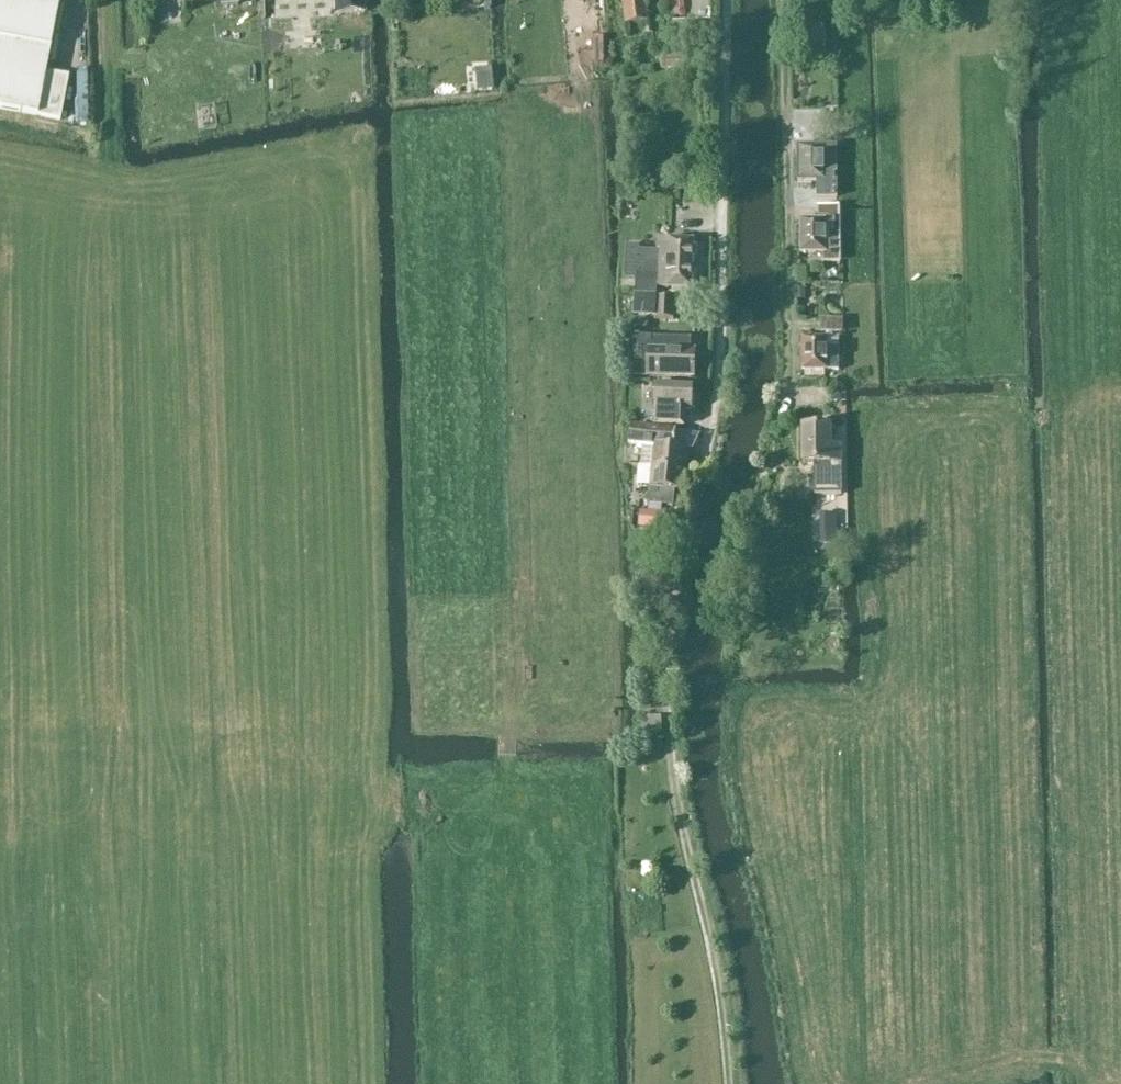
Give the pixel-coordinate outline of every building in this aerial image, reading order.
[(59,121),(68,78),(45,73),(58,4),(40,0),(0,0),(0,110),(59,121)] [(335,15),(363,14),(363,0),(334,0),(335,15)] [(646,0),(622,0),(625,24),(649,21),(646,0)] [(802,51),(822,50),(821,26),(801,27),(802,51)] [(684,68),(684,55),(661,55),(661,69),(684,68)] [(800,149),(800,181),(817,181),(817,199),(837,199),(837,175),(837,150),(837,149),(825,149),(800,149)] [(825,221),(800,221),(800,255),(822,255),(822,263),(840,263),(840,222),(839,222),(840,211),(827,211),(827,222),(825,222),(825,221)] [(692,291),(694,242),(658,241),(657,253),(640,252),(640,249),(627,248),(626,280),(636,281),(636,296),(657,296),(657,289),(692,291)] [(676,300),(658,298),(657,314),(675,315),(676,300)] [(695,380),(697,349),(692,349),(692,338),(631,335),(629,377),(695,380)] [(827,339),(802,339),(802,372),(838,371),(838,348),(827,348),(827,339)] [(693,408),(694,388),(656,386),(655,407),(659,407),(658,427),(680,428),(681,408),(693,408)] [(631,428),(630,447),(653,449),(651,470),(686,472),(688,450),(674,449),(675,431),(631,428)] [(831,428),(802,428),(803,464),(815,464),(815,480),(816,497),(842,496),(841,449),(831,449),(831,428)] [(638,469),(637,487),(650,487),(650,490),(649,489),(648,506),(677,508),(678,493),(685,493),(686,472),(651,470),(638,469)] [(837,530),(836,508),(820,509),(820,530),(837,530)]
